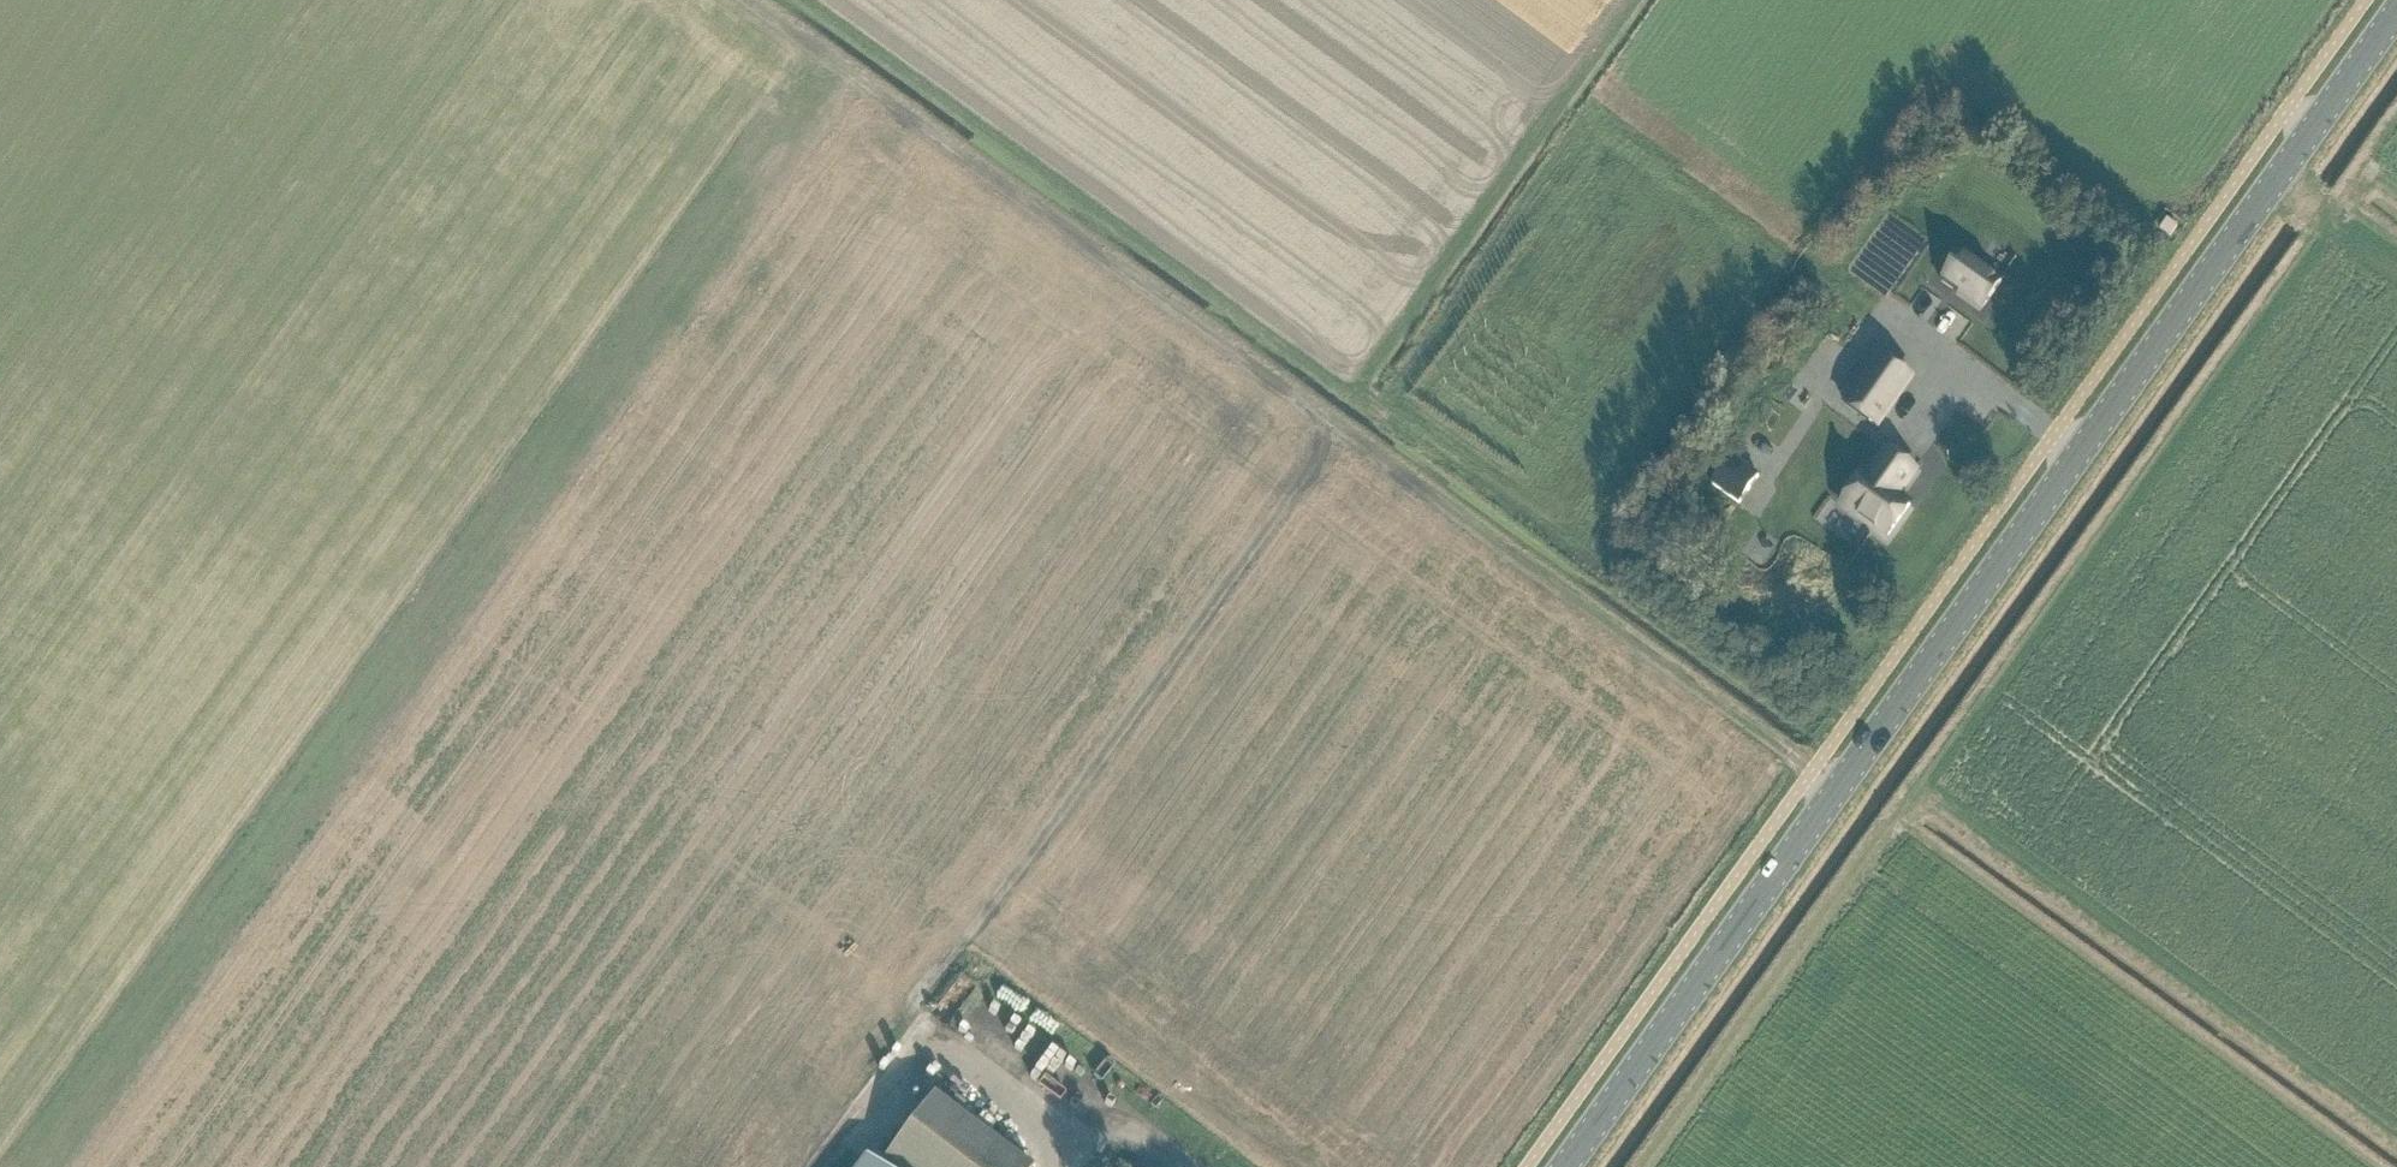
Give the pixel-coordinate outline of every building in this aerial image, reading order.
[(2162,229),(2171,236),(2181,224),(2171,217),(2162,229)] [(1961,253),(1941,282),(1952,290),(1954,287),(1983,308),(2002,282),(1961,253)] [(1880,356),(1845,406),(1877,428),(1912,379),(1880,356)] [(1863,476),(1839,509),(1884,541),(1908,508),(1895,499),(1913,474),(1885,454),(1867,479),(1863,476)] [(1729,459),(1709,486),(1737,505),(1756,478),(1729,459)] [(882,1163),(887,1166),(1029,1166),(934,1095),(882,1163)]
